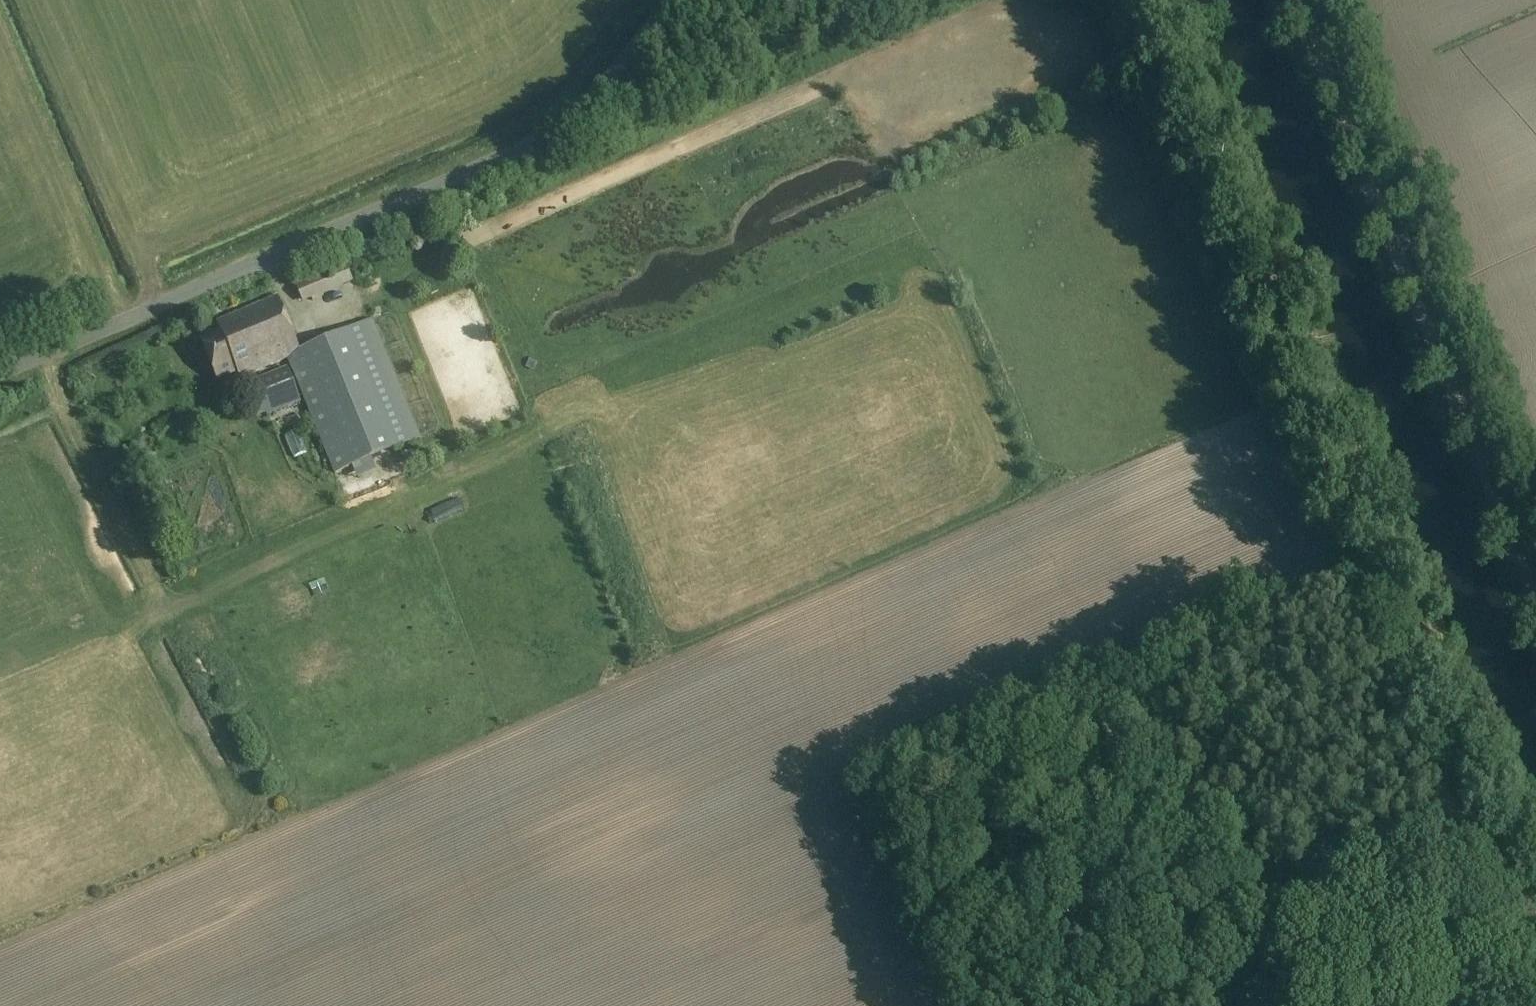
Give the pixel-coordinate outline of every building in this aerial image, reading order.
[(221,333),(201,341),(215,378),(236,370),(240,380),(287,361),(334,476),(420,441),(372,322),(300,351),(279,299),(217,323),(221,333)] [(286,368),(252,382),(266,416),(300,402),(286,368)] [(312,428),(298,432),(306,460),(320,456),(312,428)]
